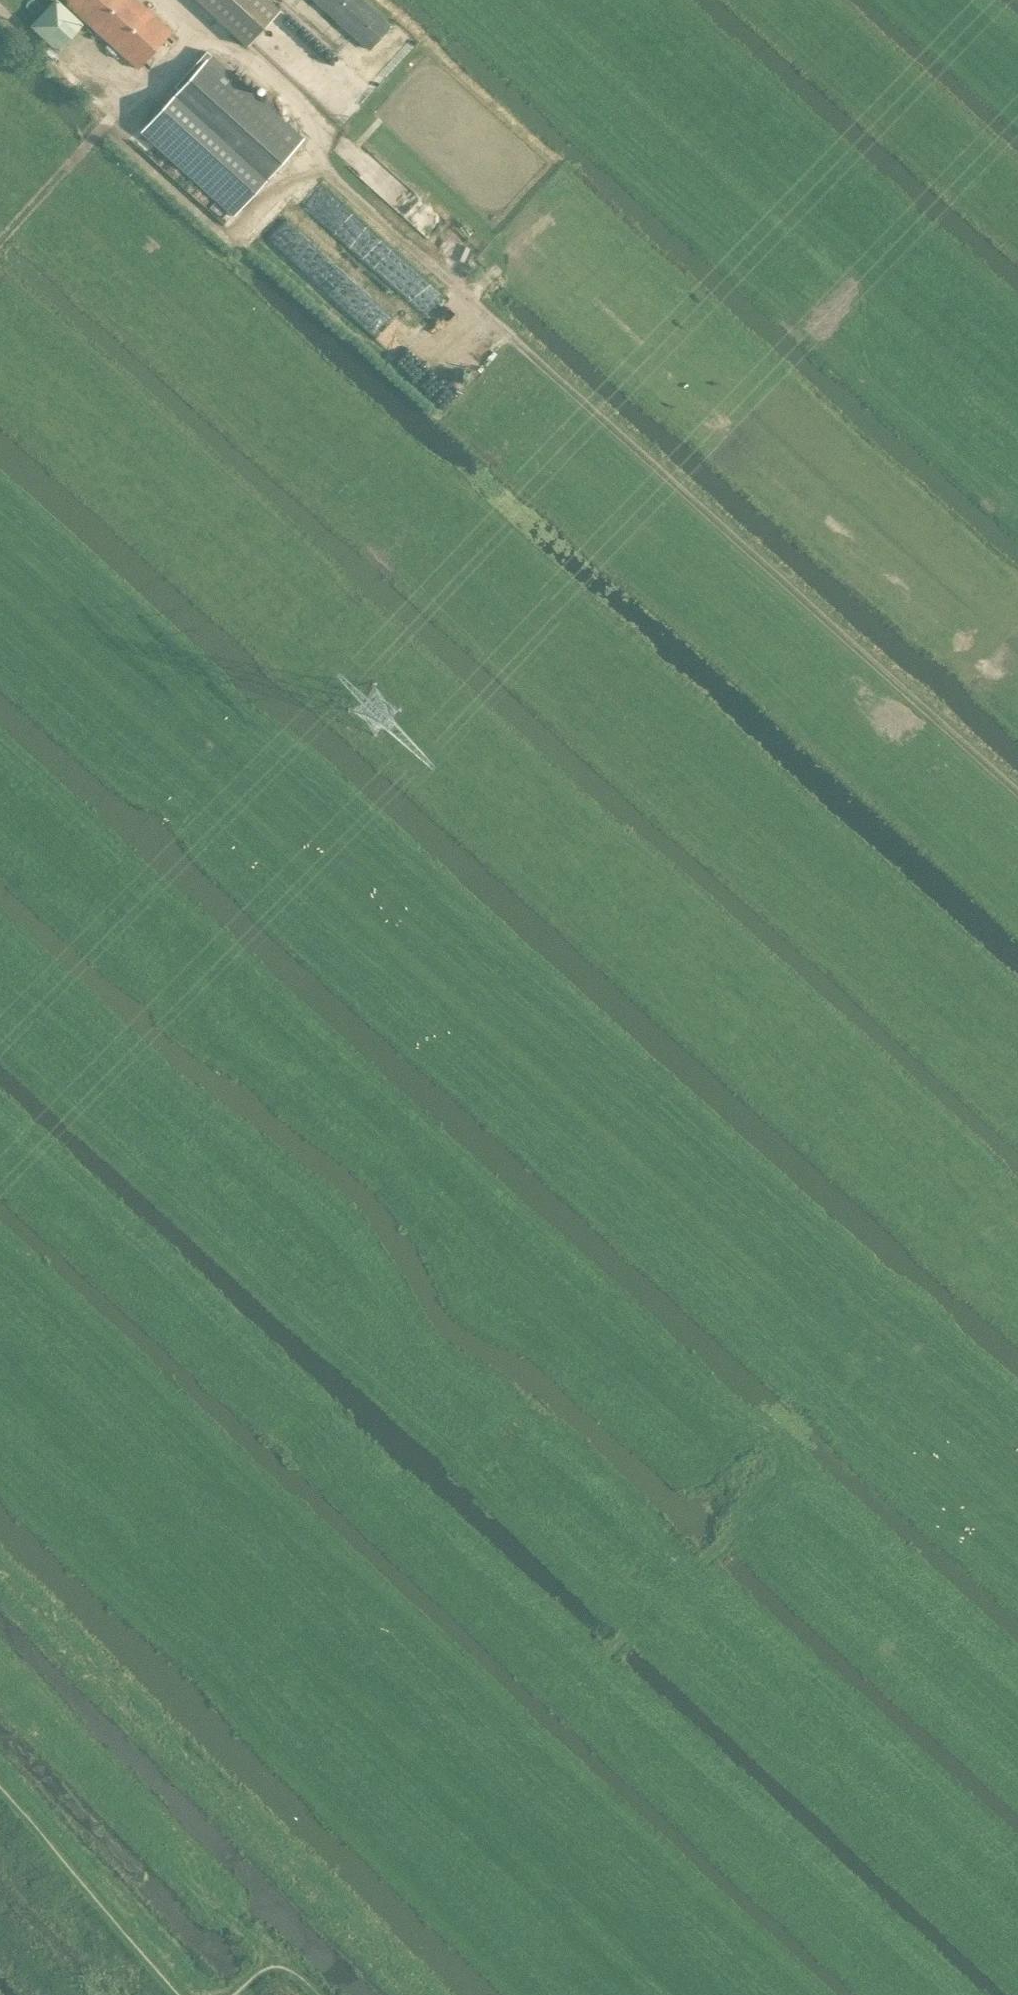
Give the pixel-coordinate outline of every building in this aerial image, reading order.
[(68,1),(66,4),(138,69),(172,31),(137,0),(68,0),(68,1)] [(220,16),(252,44),(281,11),(269,0),(202,0),(220,16)] [(368,49),(390,25),(362,0),(315,0),(368,49)] [(165,104),(140,132),(232,214),(257,187),(303,137),(211,53),(165,104)]
